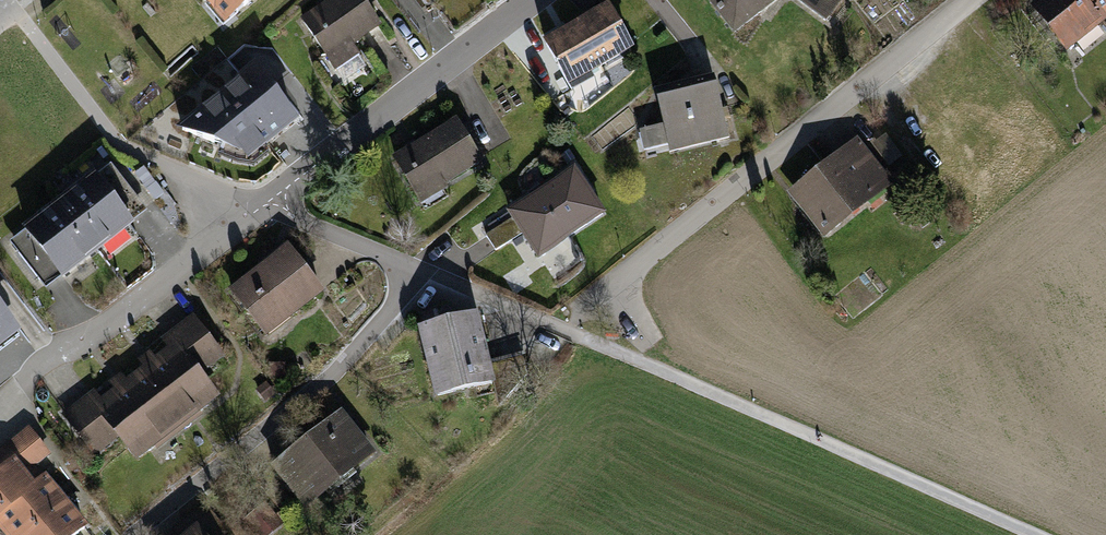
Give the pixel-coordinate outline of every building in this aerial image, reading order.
[(226,26),(256,0),(204,0),(226,26)] [(300,18),(336,71),(360,54),(354,45),(382,26),(365,0),(327,0),(300,18)] [(728,40),(781,0),(702,0),(728,40)] [(826,21),(841,0),(797,0),(826,21)] [(1030,5),(1067,52),(1105,20),(1105,0),(1036,0),(1030,5)] [(636,48),(611,4),(544,41),(569,85),(636,48)] [(256,64),(175,128),(243,153),(249,161),(301,120),(256,64)] [(670,153),(730,139),(715,76),(656,90),(664,125),(640,131),(645,151),(669,145),(670,153)] [(485,163),(456,117),(413,145),(393,157),(422,202),(485,163)] [(856,137),(786,194),(823,240),(893,183),(856,137)] [(147,212),(110,164),(59,203),(96,251),(147,212)] [(522,233),(539,259),(608,214),(576,166),(508,211),(512,218),(486,235),(496,251),(522,233)] [(96,251),(59,203),(9,241),(46,289),(96,251)] [(288,243),(229,289),(267,337),(326,291),(288,243)] [(0,307),(0,348),(20,333),(0,307)] [(479,313),(418,328),(436,399),(496,384),(491,363),(479,313)] [(136,372),(180,429),(221,398),(203,374),(226,356),(194,314),(159,341),(166,349),(155,357),(150,351),(144,355),(138,360),(143,367),(136,372)] [(534,400),(523,355),(491,363),(496,384),(502,408),(534,400)] [(93,390),(61,414),(95,458),(118,440),(136,463),(180,429),(136,372),(126,379),(121,372),(115,377),(108,382),(113,389),(100,399),(93,390)] [(342,410),(271,467),(306,510),(377,453),(342,410)] [(45,477),(36,466),(52,453),(28,425),(0,449),(0,515),(45,477)] [(45,477),(0,515),(0,534),(1,534),(27,534),(68,501),(47,476),(45,477)] [(261,498),(239,517),(255,534),(271,534),(283,525),(261,498)] [(68,501),(27,534),(78,534),(89,526),(68,501)] [(230,533),(206,504),(171,532),(173,534),(227,534),(230,533)]
